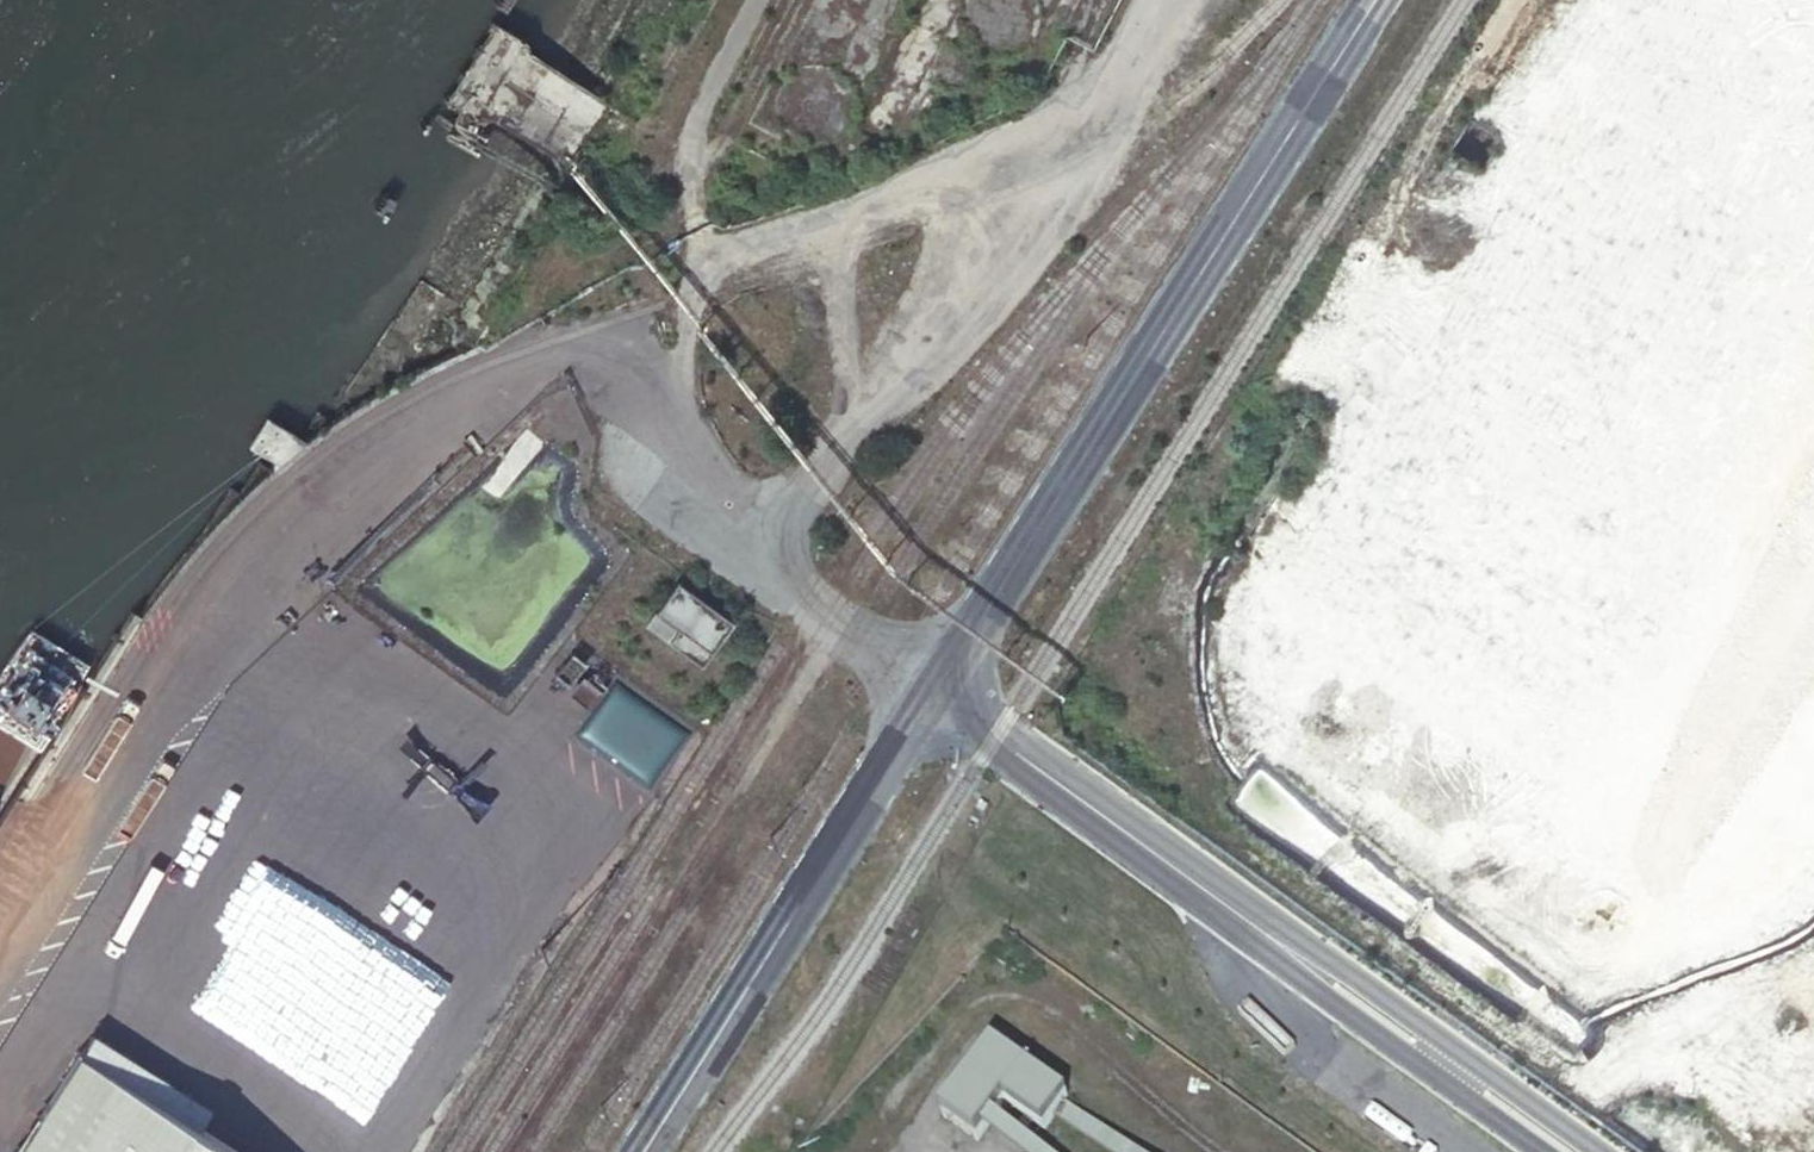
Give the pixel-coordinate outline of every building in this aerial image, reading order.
[(1511,238),(1434,277),(1477,360),(1554,321),(1511,238)] [(1389,416),(1412,378),(1429,388),(1431,385),(1427,382),(1433,373),(1423,367),(1432,353),(1394,330),(1354,395),(1389,416)] [(1526,535),(1600,495),(1554,411),(1480,451),(1526,535)] [(728,619),(672,578),(651,611),(680,631),(673,641),(700,660),(728,619)] [(199,1106),(78,1036),(5,1151),(257,1151),(199,1106)] [(990,1043),(940,1115),(976,1140),(1003,1101),(1041,1128),(1065,1095),(990,1043)] [(1003,1106),(992,1125),(1005,1133),(998,1146),(1009,1151),(1081,1151),(1003,1106)]
